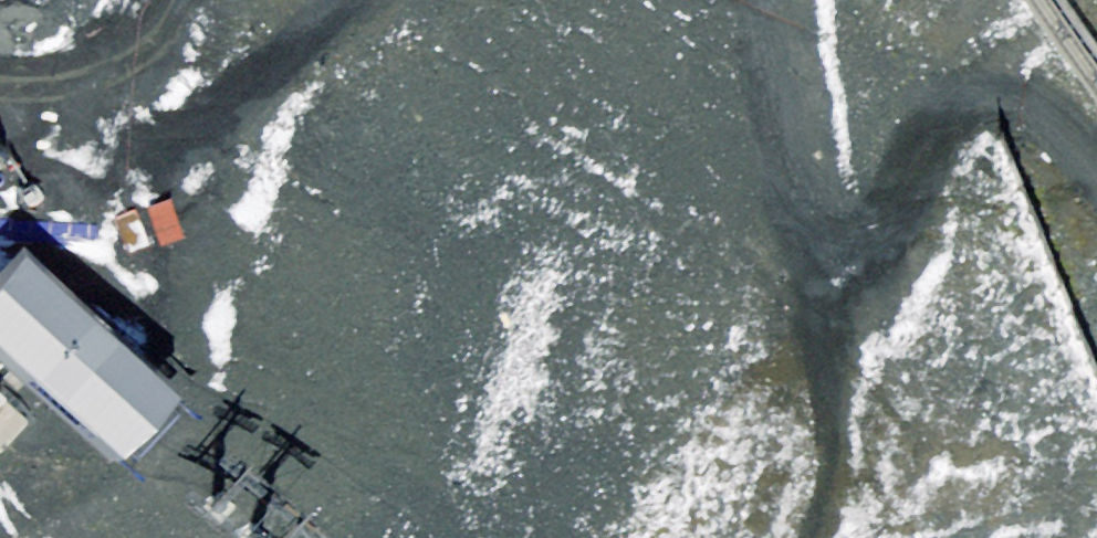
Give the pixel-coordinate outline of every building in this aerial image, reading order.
[(0,272),(0,355),(121,461),(184,390),(21,248),(0,272)]
